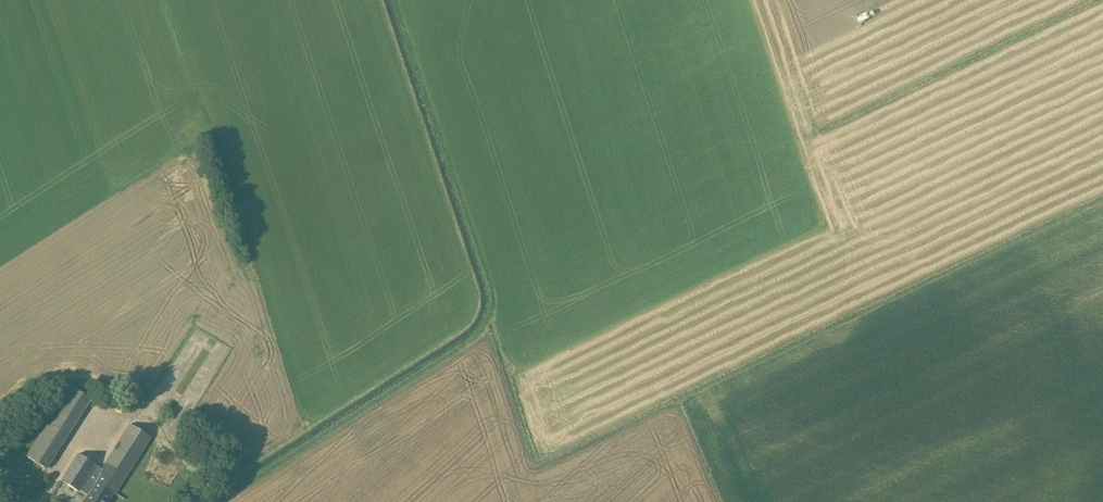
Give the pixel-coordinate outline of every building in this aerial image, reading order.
[(91,400),(70,387),(26,457),(47,470),(91,400)] [(79,493),(86,498),(84,501),(108,501),(114,493),(116,494),(151,439),(130,425),(99,474),(93,470),(96,466),(78,454),(60,481),(61,482),(79,493)]
